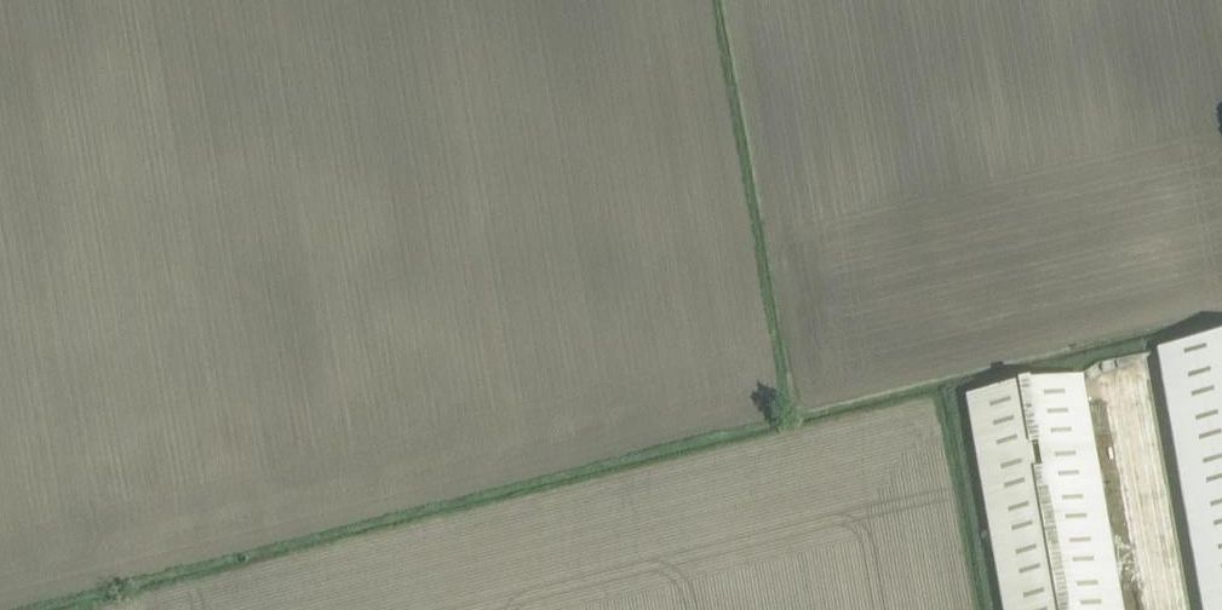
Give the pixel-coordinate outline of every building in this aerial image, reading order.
[(1159,353),(1203,609),(1221,609),(1221,342),(1159,353)] [(1141,609),(1189,609),(1149,371),(1102,379),(1141,609)] [(1006,609),(1125,609),(1085,379),(970,399),(1006,609)]
